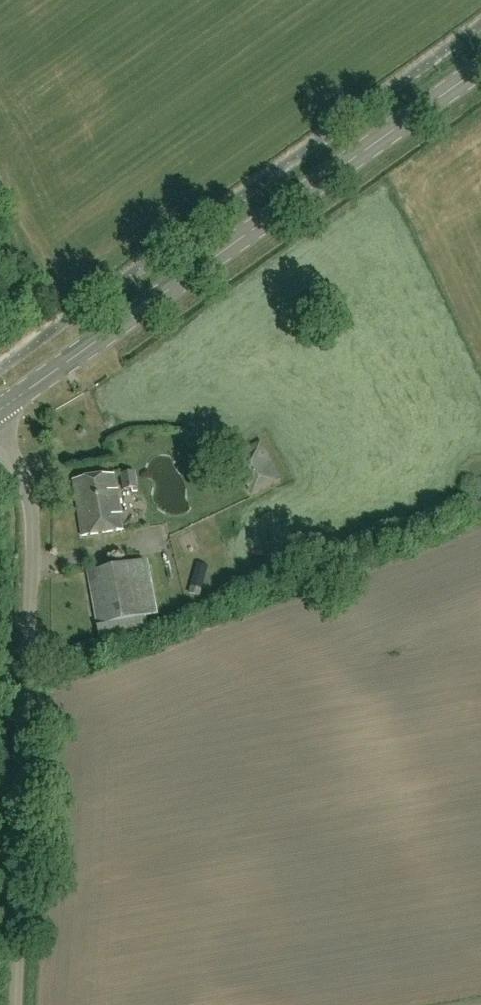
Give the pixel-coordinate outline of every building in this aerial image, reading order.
[(253,489),(278,476),(260,442),(235,456),(253,489)] [(124,489),(136,487),(134,471),(121,473),(124,489)] [(83,536),(124,530),(113,475),(74,480),(83,536)] [(110,567),(87,571),(97,627),(98,627),(121,623),(110,567)] [(121,623),(98,627),(102,646),(151,637),(147,618),(121,623)]
